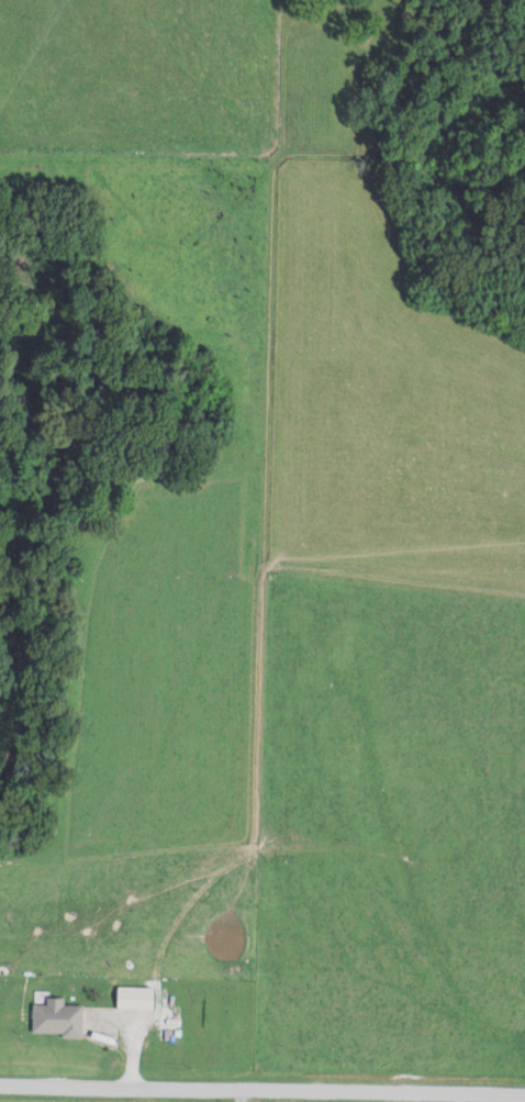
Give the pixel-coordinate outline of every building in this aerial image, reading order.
[(151,987),(115,986),(115,1008),(150,1009),(151,987)] [(81,1007),(62,1006),(62,999),(45,999),(45,1005),(31,1005),(30,1032),(60,1033),(60,1037),(80,1038),(81,1007)]
